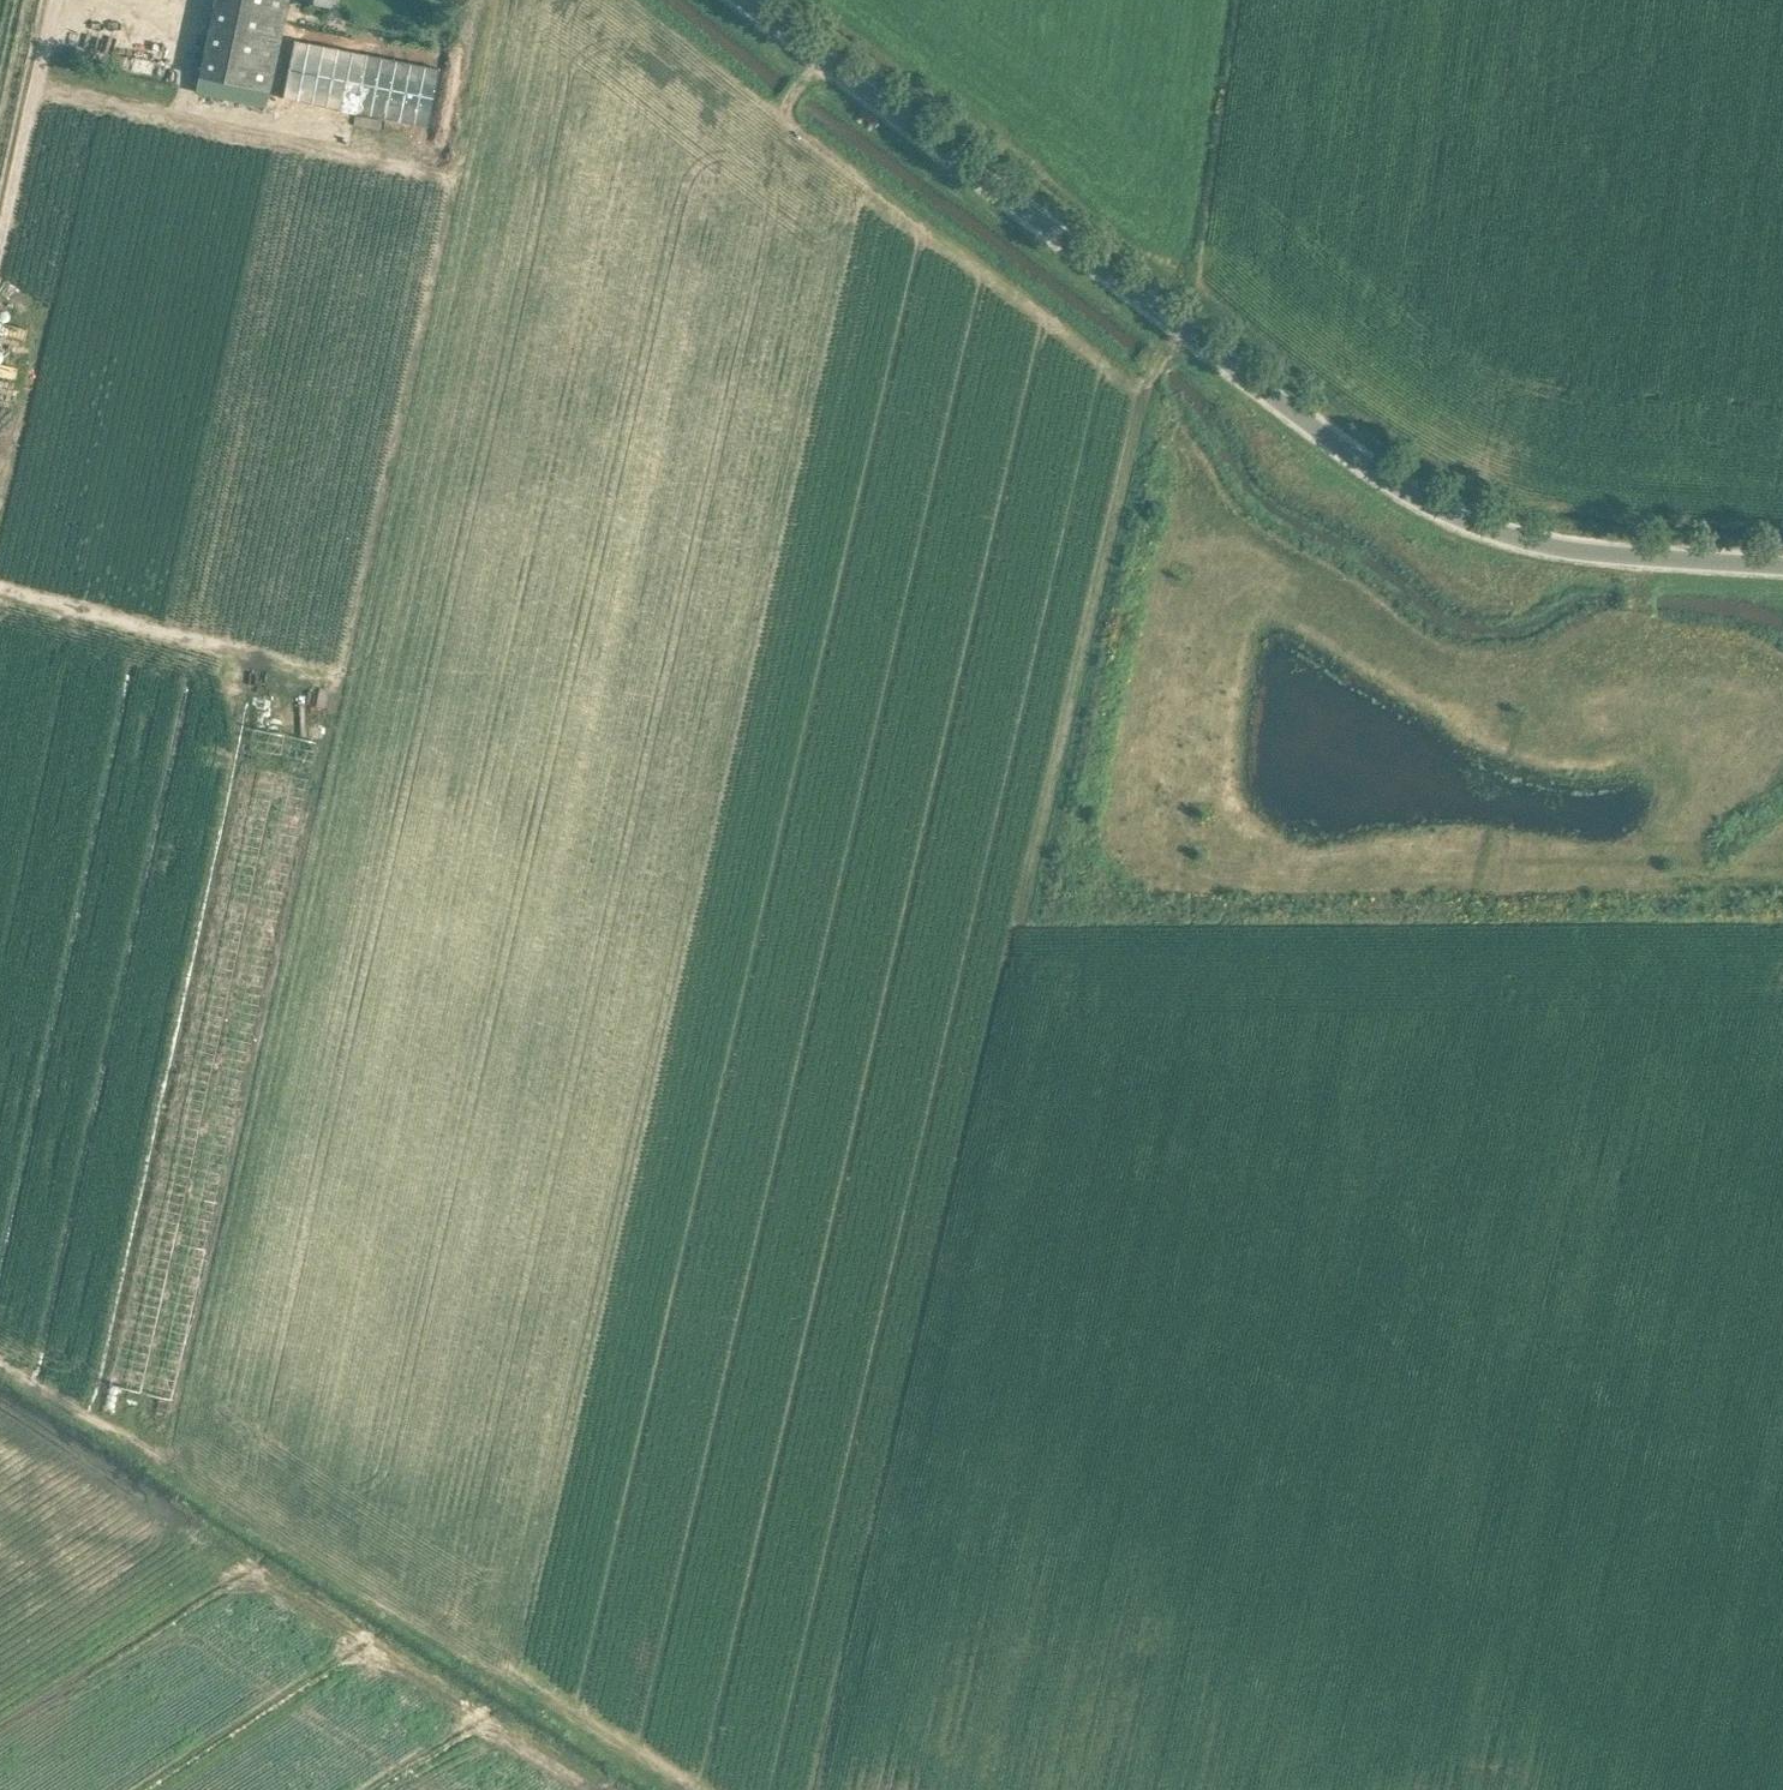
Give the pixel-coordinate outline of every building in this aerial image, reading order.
[(198,77),(269,92),(288,0),(215,0),(198,77)] [(295,1),(337,10),(339,0),(295,0),(295,1)] [(294,40),(282,98),(428,127),(439,69),(294,40)]
